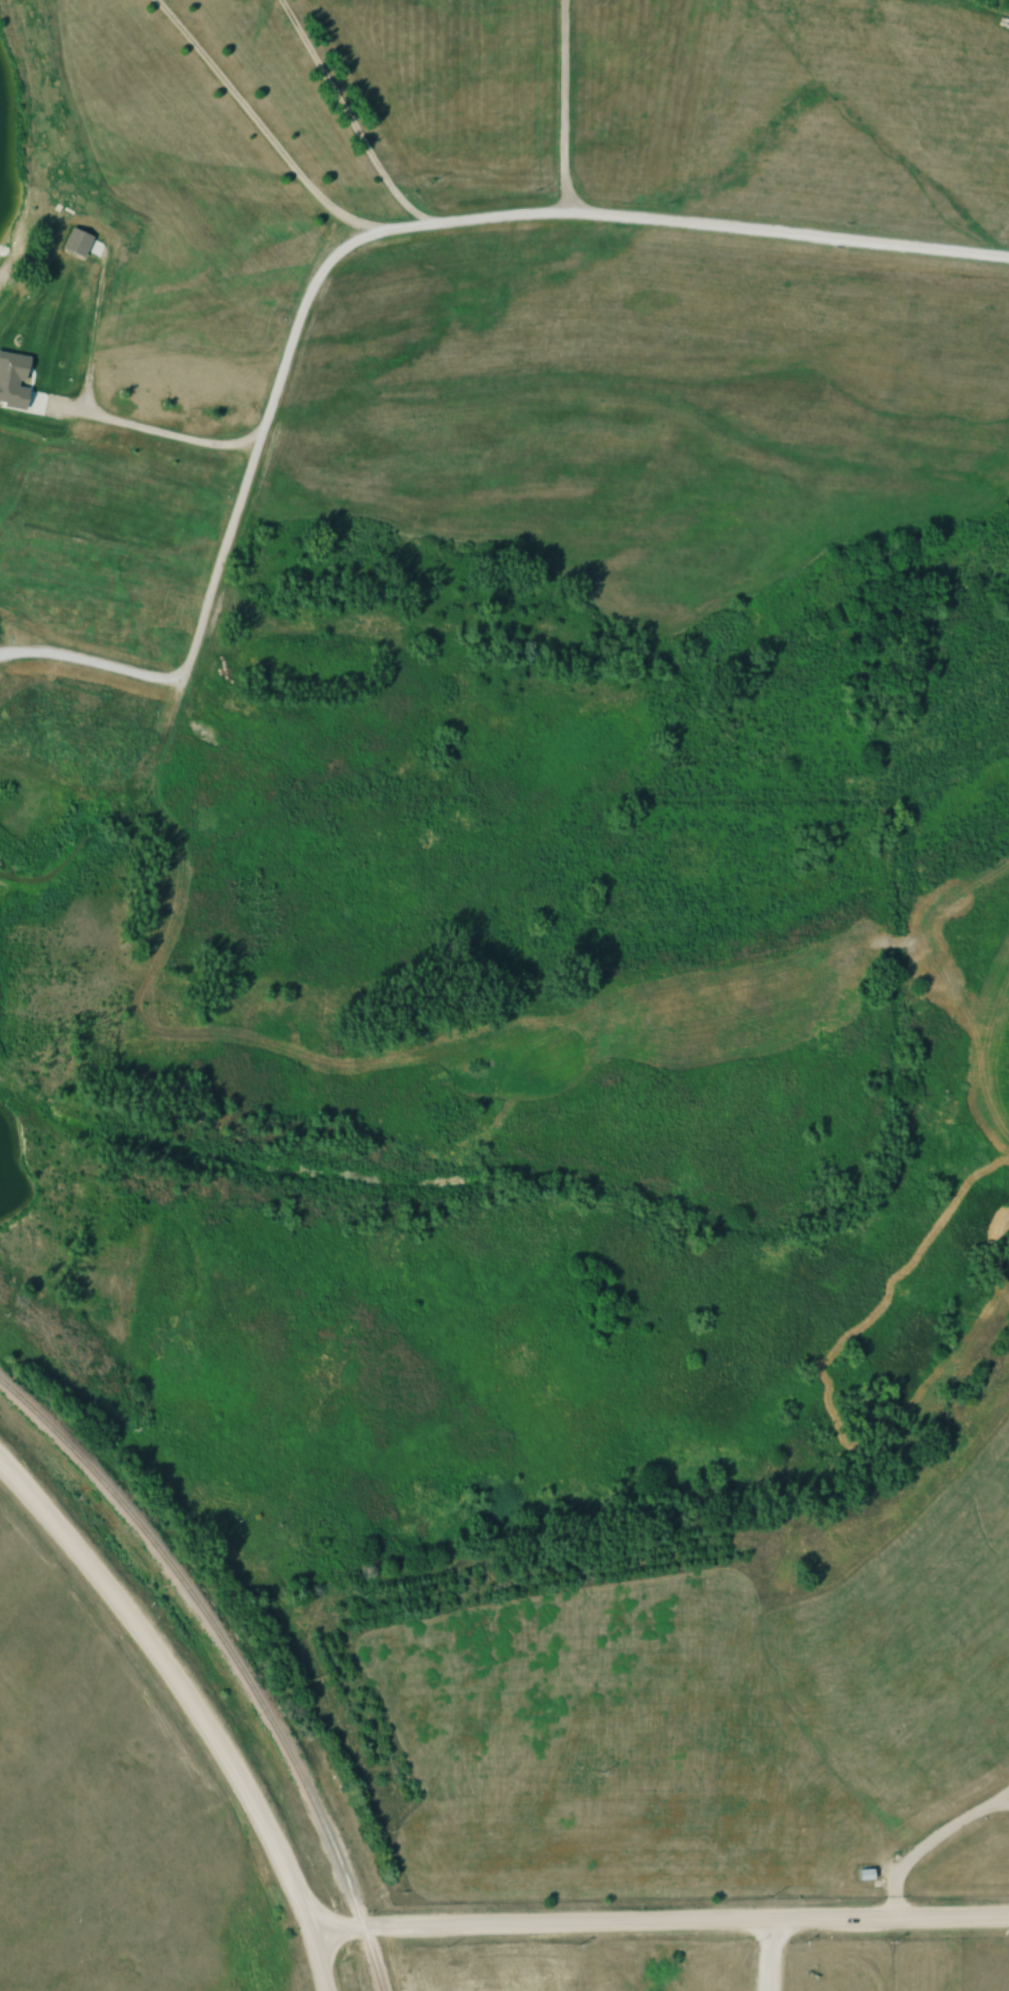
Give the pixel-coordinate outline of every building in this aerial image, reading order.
[(872,1879),(871,1870),(858,1871),(859,1881),(872,1879)]
